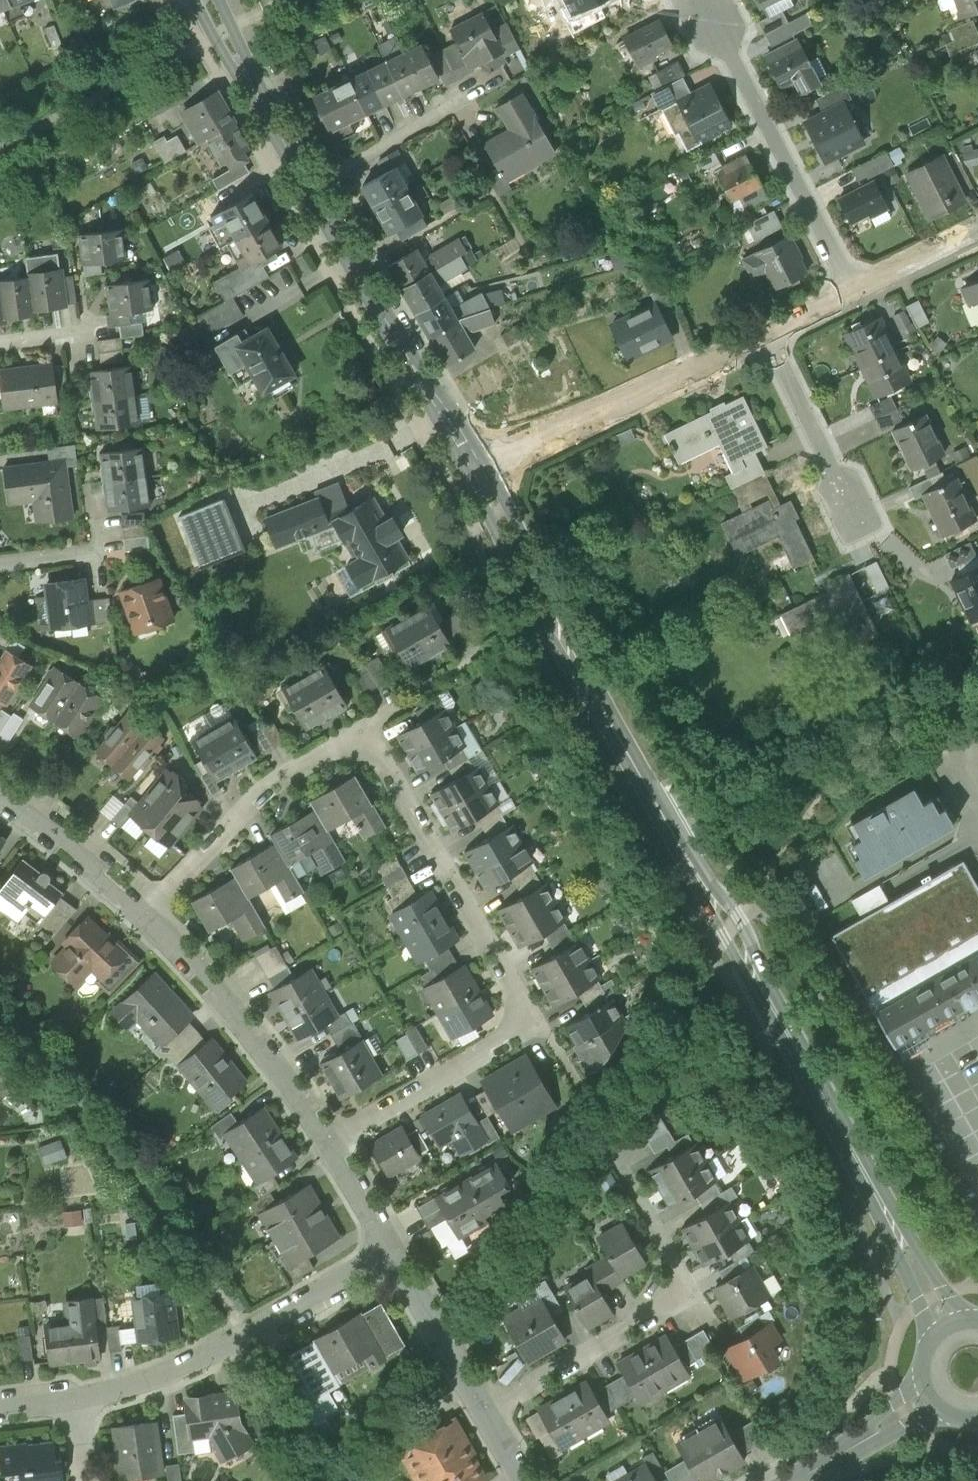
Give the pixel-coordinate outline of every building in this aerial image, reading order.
[(3,8),(23,0),(0,0),(0,1),(3,8)] [(578,9),(596,0),(574,0),(578,9)] [(585,22),(605,12),(598,0),(596,0),(578,9),(585,22)] [(759,8),(763,6),(775,0),(755,0),(759,8)] [(763,6),(768,17),(782,10),(782,11),(794,5),(791,0),(775,0),(763,6)] [(960,3),(959,0),(938,0),(942,10),(960,3)] [(960,3),(965,16),(977,12),(977,0),(959,0),(960,3)] [(759,22),(765,34),(788,23),(782,11),(782,10),(768,17),(759,22)] [(807,13),(788,23),(765,34),(771,45),(794,34),(813,24),(807,13)] [(457,43),(472,72),(473,72),(472,69),(502,53),(503,53),(497,39),(492,30),(484,14),(451,31),(457,43)] [(952,29),(956,39),(976,31),(972,20),(952,29)] [(624,38),(638,66),(656,57),(654,54),(672,45),(659,21),(624,38)] [(502,53),(504,56),(520,48),(507,23),(492,30),(497,39),(503,53),(502,53)] [(45,28),(53,48),(62,44),(55,25),(45,28)] [(976,31),(956,39),(960,50),(975,44),(977,43),(977,35),(976,31)] [(314,41),(320,52),(329,46),(323,36),(314,41)] [(380,48),(387,62),(405,54),(398,39),(380,48)] [(949,55),(960,50),(956,39),(945,44),(949,55)] [(819,83),(816,77),(808,62),(797,40),(774,52),(778,58),(769,63),(782,87),(795,80),(801,92),(819,83)] [(443,50),(448,60),(457,80),(472,72),(457,43),(443,50)] [(423,45),(405,54),(418,83),(420,86),(438,78),(423,45)] [(766,56),(769,63),(778,58),(774,52),(766,56)] [(400,91),(418,83),(405,54),(387,62),(400,91)] [(818,57),(808,62),(816,77),(825,72),(818,57)] [(446,86),(457,80),(448,60),(436,66),(446,86)] [(651,81),(656,91),(683,77),(686,75),(679,61),(657,72),(659,77),(651,81)] [(382,100),(400,91),(387,62),(369,71),(382,100)] [(364,109),(382,100),(369,71),(351,80),(364,109)] [(692,94),(683,77),(656,91),(651,93),(659,110),(661,109),(678,101),(689,95),(692,94)] [(366,112),(364,109),(351,80),(333,88),(343,111),(348,121),(349,121),(366,112)] [(816,99),(823,113),(843,103),(852,99),(844,84),(816,99)] [(729,123),(725,115),(711,87),(690,98),(689,95),(678,101),(699,141),(701,140),(718,132),(716,129),(729,123)] [(320,94),(330,117),(343,111),(333,88),(320,94)] [(179,91),(145,110),(151,121),(185,102),(179,91)] [(207,139),(235,123),(222,101),(217,93),(184,112),(192,126),(197,123),(207,139)] [(498,168),(502,176),(503,175),(537,156),(540,161),(555,153),(522,93),(498,107),(513,133),(487,148),(498,168)] [(678,101),(661,109),(675,136),(678,134),(687,151),(703,143),(701,140),(699,141),(678,101)] [(823,113),(805,122),(826,162),(864,142),(843,103),(823,113)] [(348,121),(343,111),(330,117),(340,137),(353,131),(349,121),(348,121)] [(223,165),(228,162),(244,152),(250,149),(235,123),(207,139),(223,165)] [(167,142),(176,157),(187,151),(178,135),(168,141),(167,142)] [(167,142),(168,141),(165,136),(153,143),(164,163),(176,157),(167,142)] [(699,158),(704,169),(723,159),(717,149),(699,158)] [(379,161),(385,173),(395,167),(395,169),(399,167),(404,164),(396,151),(379,161)] [(248,159),(244,152),(228,162),(232,168),(244,162),(248,159)] [(852,169),(858,180),(867,176),(868,178),(883,171),(893,166),(886,152),(852,169)] [(719,176),(731,200),(738,196),(761,185),(746,155),(723,167),(726,173),(719,176)] [(506,180),(540,161),(537,156),(503,175),(506,180)] [(920,199),(930,219),(965,201),(942,156),(907,173),(907,175),(913,172),(925,196),(920,199)] [(212,180),(218,190),(249,172),(244,162),(232,168),(212,180)] [(363,186),(373,204),(405,185),(395,169),(395,167),(385,173),(363,186)] [(408,183),(399,167),(395,169),(405,185),(408,183)] [(494,187),(498,196),(511,188),(506,180),(503,175),(502,176),(498,168),(486,175),(489,178),(494,187)] [(913,172),(907,175),(920,199),(925,196),(913,172)] [(839,198),(851,222),(869,213),(871,217),(888,208),(874,181),(839,198)] [(390,233),(396,229),(421,215),(405,185),(373,204),(390,233)] [(769,201),(761,185),(738,196),(746,212),(769,201)] [(226,223),(235,238),(268,219),(253,193),(211,216),(216,225),(217,227),(226,223)] [(740,216),(746,212),(738,196),(731,200),(740,216)] [(749,225),(756,239),(781,226),(774,212),(749,225)] [(423,217),(421,215),(396,229),(397,231),(423,217)] [(397,231),(402,240),(428,225),(423,217),(397,231)] [(242,268),(259,259),(270,253),(274,250),(282,246),(268,219),(235,238),(236,239),(228,243),(242,267),(242,268)] [(220,247),(235,238),(226,223),(217,227),(216,225),(209,228),(220,247)] [(79,235),(83,265),(126,259),(122,229),(79,235)] [(757,252),(757,253),(744,260),(754,279),(767,272),(772,270),(780,286),(806,273),(787,236),(757,252)] [(426,263),(431,271),(460,255),(467,252),(460,239),(431,256),(433,260),(426,263)] [(188,264),(179,246),(160,255),(170,274),(188,264)] [(389,266),(401,288),(431,271),(426,263),(418,249),(389,266)] [(26,258),(28,273),(61,269),(58,253),(26,258)] [(272,258),(270,253),(259,259),(263,265),(278,256),(277,255),(272,258)] [(242,267),(213,283),(224,302),(233,298),(225,284),(257,266),(258,267),(263,265),(259,259),(242,268),(242,267)] [(225,284),(233,298),(233,297),(265,279),(258,267),(257,266),(225,284)] [(28,273),(28,277),(29,277),(35,315),(36,315),(35,311),(66,307),(65,305),(62,277),(61,269),(28,273)] [(775,288),(780,286),(772,270),(767,272),(775,288)] [(446,297),(431,271),(401,288),(416,314),(446,297)] [(62,277),(65,305),(77,303),(74,278),(73,275),(62,277)] [(0,281),(0,287),(4,323),(6,323),(5,319),(35,315),(29,277),(28,277),(0,281)] [(107,285),(111,315),(130,312),(153,309),(149,279),(107,285)] [(977,312),(977,281),(965,286),(973,304),(974,303),(977,312)] [(974,303),(973,304),(965,286),(961,288),(977,325),(977,312),(974,303)] [(656,302),(663,316),(675,311),(664,287),(651,293),(655,303),(656,302)] [(451,305),(458,319),(490,308),(482,293),(457,306),(451,305)] [(198,317),(208,335),(243,315),(233,297),(233,298),(224,302),(198,317)] [(451,305),(446,297),(416,314),(429,336),(458,319),(451,305)] [(906,306),(917,328),(930,322),(919,300),(906,306)] [(611,327),(626,359),(673,336),(663,316),(656,302),(655,303),(647,307),(647,309),(611,327)] [(495,324),(490,308),(458,319),(462,326),(468,324),(469,328),(474,331),(495,324)] [(108,327),(122,325),(132,324),(130,312),(111,315),(107,316),(108,327)] [(846,333),(863,367),(896,351),(880,317),(846,333)] [(462,326),(458,319),(429,336),(446,366),(475,349),(462,326)] [(144,322),(132,324),(122,325),(123,337),(146,334),(144,322)] [(501,335),(508,347),(529,335),(522,323),(501,335)] [(238,387),(255,377),(237,346),(251,338),(245,329),(215,346),(238,387)] [(267,329),(251,338),(237,346),(255,377),(263,392),(293,374),(267,329)] [(97,341),(99,353),(123,349),(121,338),(97,341)] [(124,361),(123,349),(99,353),(101,364),(124,361)] [(903,367),(896,351),(863,367),(863,368),(865,367),(870,379),(869,379),(877,397),(906,383),(899,369),(903,367)] [(5,408),(57,401),(56,391),(53,367),(52,364),(0,371),(0,373),(5,408)] [(53,367),(56,391),(68,389),(64,365),(53,367)] [(89,371),(93,401),(136,395),(132,366),(89,371)] [(140,424),(136,395),(93,401),(97,430),(140,424)] [(733,472),(756,460),(753,453),(755,452),(768,446),(743,395),(724,405),(726,408),(714,414),(713,410),(665,434),(665,435),(666,435),(670,444),(673,452),(675,451),(680,461),(718,442),(733,472)] [(870,406),(876,418),(896,409),(890,396),(870,406)] [(724,405),(713,410),(714,414),(726,408),(724,405)] [(902,421),(896,409),(876,418),(882,430),(902,421)] [(893,430),(912,470),(944,454),(925,415),(893,430)] [(47,449),(49,462),(65,460),(77,459),(75,445),(47,449)] [(100,453),(104,482),(147,477),(143,448),(100,453)] [(725,476),(732,489),(765,472),(758,459),(756,460),(733,472),(725,476)] [(44,500),(47,522),(73,518),(65,460),(49,462),(4,468),(8,504),(34,501),(44,500)] [(774,491),(765,472),(732,489),(737,499),(746,494),(749,502),(774,491)] [(151,506),(147,477),(104,482),(108,512),(151,506)] [(909,487),(914,499),(923,495),(923,494),(935,488),(930,478),(909,487)] [(923,495),(944,536),(976,520),(956,478),(935,488),(923,494),(923,495)] [(336,507),(341,516),(351,510),(340,483),(315,493),(317,499),(319,498),(325,513),(336,507)] [(179,516),(200,568),(245,550),(225,498),(179,516)] [(408,558),(396,537),(387,520),(373,498),(351,510),(341,516),(336,507),(325,513),(319,498),(317,499),(266,519),(277,547),(306,535),(335,524),(346,542),(354,538),(363,555),(356,559),(356,560),(347,565),(359,586),(374,577),(378,584),(395,575),(391,568),(408,559),(408,558)] [(37,523),(47,522),(44,500),(34,501),(37,523)] [(772,581),(772,583),(797,571),(795,567),(814,558),(795,519),(799,517),(791,500),(773,508),(769,500),(722,523),(722,524),(735,551),(738,556),(778,537),(787,554),(768,563),(769,565),(773,563),(780,577),(772,581)] [(121,516),(122,527),(146,524),(145,513),(121,516)] [(393,517),(387,520),(396,537),(402,533),(393,517)] [(148,536),(146,524),(122,527),(124,539),(148,536)] [(306,535),(314,555),(346,542),(335,524),(306,535)] [(728,554),(735,551),(722,524),(715,528),(728,554)] [(124,539),(125,551),(149,548),(148,536),(124,539)] [(354,538),(346,542),(356,559),(363,555),(354,538)] [(946,554),(953,568),(976,557),(969,542),(946,554)] [(865,567),(878,594),(890,588),(887,582),(877,561),(865,567)] [(363,593),(359,586),(347,565),(336,572),(351,599),(363,593)] [(972,621),(977,618),(977,567),(952,580),(972,621)] [(836,609),(855,647),(879,635),(849,573),(824,584),(827,591),(784,612),(793,630),(836,609)] [(47,584),(50,600),(53,624),(89,619),(83,579),(47,584)] [(121,592),(134,628),(149,623),(157,626),(174,620),(159,579),(121,592)] [(92,600),(95,624),(113,621),(110,598),(92,600)] [(41,625),(53,624),(50,600),(38,601),(41,625)] [(428,604),(407,616),(431,657),(452,646),(451,645),(439,624),(428,604)] [(439,624),(451,645),(469,634),(457,614),(439,624)] [(410,670),(431,657),(407,616),(386,628),(410,670)] [(7,649),(14,638),(0,633),(0,646),(7,649)] [(0,660),(0,699),(5,702),(4,703),(6,703),(30,666),(29,665),(28,665),(7,651),(6,650),(0,660)] [(377,659),(366,665),(378,686),(389,680),(377,659)] [(324,664),(303,676),(327,718),(348,706),(324,664)] [(369,691),(378,686),(366,665),(357,671),(369,691)] [(34,706),(56,720),(79,683),(57,669),(58,669),(56,668),(32,706),(33,706),(34,706)] [(306,730),(327,718),(303,676),(282,688),(306,730)] [(101,698),(79,683),(56,720),(77,734),(77,735),(78,735),(103,698),(101,697),(101,698)] [(415,712),(421,722),(444,709),(445,710),(445,709),(439,698),(415,712)] [(397,736),(408,755),(455,727),(445,710),(444,709),(421,722),(397,736)] [(12,716),(2,710),(0,712),(0,734),(12,716)] [(96,751),(113,765),(147,724),(130,710),(117,726),(112,726),(105,734),(106,740),(96,751)] [(12,716),(0,734),(0,737),(9,743),(24,719),(14,713),(12,716)] [(234,717),(213,729),(237,770),(258,758),(234,717)] [(273,720),(263,726),(254,731),(266,752),(275,747),(285,740),(273,720)] [(164,738),(147,724),(113,765),(130,779),(139,767),(144,767),(151,759),(150,754),(164,738)] [(466,746),(455,727),(408,755),(419,773),(443,759),(463,748),(466,746)] [(216,782),(237,770),(213,729),(192,741),(209,770),(216,782)] [(443,759),(449,770),(469,758),(463,748),(443,759)] [(475,769),(469,758),(449,770),(455,780),(475,769)] [(431,794),(442,813),(489,786),(478,767),(475,769),(455,780),(431,794)] [(131,816),(169,847),(199,810),(180,795),(183,791),(187,786),(168,770),(140,804),(131,816)] [(199,776),(210,796),(220,790),(216,782),(209,770),(199,776)] [(315,809),(319,816),(327,830),(328,830),(354,815),(359,824),(357,826),(359,829),(361,827),(367,838),(385,827),(356,775),(310,800),(315,809)] [(500,804),(489,786),(442,813),(452,831),(477,817),(497,806),(500,804)] [(913,787),(852,822),(861,838),(852,843),(859,855),(854,858),(863,875),(954,824),(944,807),(938,810),(931,798),(923,803),(913,787)] [(111,820),(121,828),(131,816),(140,804),(131,796),(122,788),(102,812),(111,820)] [(202,806),(183,791),(180,795),(199,810),(202,806)] [(477,817),(483,828),(503,816),(497,806),(477,817)] [(315,809),(299,818),(303,825),(319,816),(315,809)] [(276,843),(289,865),(314,850),(327,872),(346,861),(328,830),(327,830),(319,816),(303,825),(299,818),(271,835),(276,843)] [(509,826),(503,816),(483,828),(489,838),(509,826)] [(464,852),(475,871),(522,844),(512,825),(509,826),(489,838),(464,852)] [(304,891),(297,878),(289,865),(276,843),(232,868),(236,876),(240,883),(249,898),(276,883),(286,901),(304,891)] [(533,863),(522,844),(475,871),(486,890),(511,876),(530,864),(533,863)] [(322,875),(327,872),(314,850),(289,865),(297,878),(317,866),(322,875)] [(375,866),(381,877),(401,866),(395,855),(375,866)] [(919,1032),(977,999),(977,886),(963,860),(889,902),(862,918),(831,935),(888,1036),(899,1030),(904,1038),(918,1031),(919,1032)] [(47,883),(49,881),(50,878),(50,876),(49,874),(47,873),(45,872),(43,872),(41,873),(36,879),(32,875),(32,871),(30,867),(21,861),(0,889),(0,910),(10,917),(23,900),(43,915),(44,916),(59,896),(61,894),(47,883)] [(511,876),(517,886),(536,874),(530,864),(511,876)] [(381,877),(387,888),(407,876),(401,866),(381,877)] [(542,885),(536,874),(517,886),(523,896),(542,885)] [(236,876),(220,886),(224,892),(240,883),(236,876)] [(387,888),(393,898),(413,887),(407,876),(387,888)] [(266,929),(249,898),(240,883),(224,892),(220,886),(192,902),(209,931),(236,916),(249,938),(266,929)] [(498,911),(509,929),(556,902),(545,883),(542,885),(523,896),(498,911)] [(828,906),(815,883),(807,888),(820,910),(828,906)] [(852,901),(862,918),(889,902),(880,885),(852,901)] [(419,897),(413,887),(393,898),(387,901),(393,912),(419,897)] [(393,912),(407,937),(443,916),(429,892),(419,897),(393,912)] [(38,922),(54,935),(77,909),(59,896),(44,916),(43,915),(38,922)] [(567,921),(556,902),(509,929),(520,948),(544,934),(564,922),(567,921)] [(457,941),(443,916),(407,937),(421,961),(424,959),(448,946),(457,941)] [(52,963),(75,984),(84,974),(80,971),(88,963),(92,967),(104,978),(122,959),(126,955),(86,917),(64,940),(69,945),(52,963)] [(544,934),(550,944),(570,933),(564,922),(544,934)] [(576,943),(570,933),(550,944),(556,954),(576,943)] [(532,968),(543,987),(590,960),(579,941),(576,943),(556,954),(532,968)] [(256,956),(263,967),(282,956),(275,945),(256,956)] [(430,971),(434,968),(454,957),(448,946),(424,959),(430,971)] [(288,967),(282,956),(263,967),(269,978),(288,967)] [(460,968),(454,957),(434,968),(440,979),(460,968)] [(104,978),(114,988),(132,968),(122,959),(104,978)] [(600,979),(590,960),(543,987),(554,1006),(578,992),(598,980),(600,979)] [(80,971),(84,974),(92,967),(88,963),(80,971)] [(427,986),(441,1011),(478,991),(463,966),(460,968),(440,979),(427,986)] [(294,977),(288,967),(269,978),(275,988),(294,977)] [(272,990),(286,1015),(322,994),(308,969),(294,977),(275,988),(272,990)] [(161,1044),(162,1044),(187,1021),(189,1020),(180,1009),(182,1007),(170,993),(172,991),(168,986),(166,987),(154,974),(112,1012),(126,1027),(137,1017),(143,1012),(151,1020),(144,1025),(161,1044)] [(578,992),(584,1002),(604,991),(598,980),(578,992)] [(482,999),(478,991),(441,1011),(455,1036),(474,1025),(492,1015),(482,999)] [(610,1001),(604,991),(584,1002),(590,1013),(610,1001)] [(336,1017),(322,994),(286,1015),(300,1039),(326,1024),(336,1018),(336,1017)] [(895,1046),(903,1060),(929,1045),(925,1038),(977,1008),(977,999),(919,1032),(895,1046)] [(565,1027),(576,1045),(623,1018),(612,1000),(610,1001),(590,1013),(565,1027)] [(192,1017),(182,1007),(180,1009),(189,1020),(192,1017)] [(326,1024),(332,1035),(352,1023),(346,1011),(336,1017),(336,1018),(326,1024)] [(137,1017),(144,1025),(151,1020),(143,1012),(137,1017)] [(627,1025),(623,1018),(576,1045),(584,1058),(578,1062),(585,1075),(597,1068),(627,1025)] [(164,1059),(168,1056),(196,1032),(187,1021),(162,1044),(161,1044),(155,1049),(164,1059)] [(361,1039),(352,1023),(332,1035),(341,1051),(361,1039)] [(481,1036),(474,1025),(455,1036),(461,1047),(481,1036)] [(406,1032),(407,1034),(418,1054),(429,1048),(416,1026),(406,1032)] [(899,1030),(888,1036),(894,1047),(895,1046),(919,1032),(918,1031),(904,1038),(899,1030)] [(205,1043),(196,1032),(168,1056),(177,1067),(180,1065),(180,1064),(205,1043)] [(408,1060),(418,1054),(407,1034),(397,1040),(408,1060)] [(200,1090),(215,1108),(246,1082),(245,1080),(243,1082),(230,1066),(229,1067),(219,1054),(222,1052),(211,1038),(205,1043),(180,1064),(180,1065),(181,1066),(185,1062),(197,1078),(200,1076),(207,1084),(200,1090)] [(321,1063),(331,1081),(373,1057),(362,1039),(361,1039),(341,1051),(321,1063)] [(245,1080),(222,1052),(219,1054),(229,1067),(230,1066),(243,1082),(245,1080)] [(504,1104),(517,1127),(555,1105),(527,1056),(482,1081),(485,1088),(497,1108),(504,1104)] [(383,1075),(373,1057),(331,1081),(341,1099),(383,1075)] [(181,1066),(200,1090),(207,1084),(200,1076),(197,1078),(185,1062),(181,1066)] [(475,1094),(488,1116),(499,1110),(497,1108),(485,1088),(475,1094)] [(452,1138),(461,1153),(485,1140),(486,1139),(476,1123),(460,1095),(423,1116),(440,1145),(452,1138)] [(285,1146),(277,1135),(270,1123),(272,1122),(262,1107),(239,1123),(225,1132),(226,1134),(228,1133),(235,1144),(234,1145),(243,1158),(252,1171),(253,1170),(260,1181),(258,1182),(259,1182),(260,1183),(273,1175),(297,1159),(287,1144),(285,1146)] [(635,1122),(641,1133),(663,1120),(657,1110),(635,1122)] [(212,1126),(220,1138),(226,1134),(225,1132),(239,1123),(231,1112),(212,1126)] [(500,1137),(488,1116),(476,1123),(486,1139),(485,1140),(488,1144),(500,1137)] [(641,1133),(647,1143),(669,1131),(663,1120),(641,1133)] [(270,1123),(277,1135),(279,1133),(272,1122),(270,1123)] [(372,1145),(389,1175),(420,1157),(419,1155),(407,1134),(403,1128),(372,1145)] [(407,1134),(419,1155),(429,1149),(417,1129),(407,1134)] [(653,1154),(667,1146),(675,1141),(669,1131),(647,1143),(653,1154)] [(226,1134),(234,1145),(235,1144),(228,1133),(226,1134)] [(287,1144),(279,1133),(277,1135),(285,1146),(287,1144)] [(688,1134),(675,1141),(667,1146),(672,1156),(693,1144),(688,1134)] [(38,1146),(45,1164),(67,1156),(61,1137),(38,1146)] [(648,1170),(659,1189),(706,1162),(695,1143),(693,1144),(672,1156),(648,1170)] [(464,1181),(482,1213),(501,1203),(494,1189),(508,1181),(497,1162),(464,1181)] [(717,1180),(706,1162),(659,1189),(670,1208),(694,1194),(714,1182),(717,1180)] [(253,1170),(252,1171),(258,1182),(260,1181),(253,1170)] [(252,1186),(260,1198),(271,1192),(280,1186),(273,1175),(260,1183),(259,1182),(252,1186)] [(487,1222),(484,1217),(482,1213),(464,1181),(437,1196),(443,1207),(449,1217),(460,1237),(487,1222)] [(510,1185),(508,1181),(494,1189),(501,1203),(482,1213),(484,1217),(506,1204),(499,1192),(510,1185)] [(726,1203),(720,1193),(714,1182),(694,1194),(700,1204),(706,1214),(726,1203)] [(290,1266),(308,1256),(339,1238),(307,1184),(277,1202),(259,1213),(275,1240),(290,1266)] [(277,1202),(271,1192),(260,1198),(250,1205),(257,1215),(259,1213),(277,1202)] [(417,1208),(423,1218),(443,1207),(437,1196),(417,1208)] [(682,1228),(693,1247),(739,1220),(728,1201),(726,1203),(706,1214),(682,1228)] [(449,1217),(443,1207),(423,1218),(429,1229),(449,1217)] [(84,1223),(83,1208),(63,1209),(63,1224),(84,1223)] [(750,1239),(739,1220),(693,1247),(703,1266),(728,1252),(748,1240),(750,1239)] [(607,1255),(619,1277),(621,1276),(646,1261),(624,1224),(597,1239),(607,1255)] [(728,1252),(734,1262),(754,1251),(748,1240),(728,1252)] [(607,1255),(597,1261),(612,1287),(624,1280),(621,1276),(619,1277),(607,1255)] [(286,1268),(294,1280),(315,1268),(308,1256),(290,1266),(286,1268)] [(602,1293),(612,1287),(597,1261),(586,1268),(590,1274),(602,1293)] [(740,1273),(734,1262),(714,1274),(720,1285),(740,1273)] [(716,1287),(733,1316),(767,1296),(766,1294),(763,1296),(757,1287),(761,1285),(750,1267),(740,1273),(720,1285),(716,1287)] [(564,1289),(586,1327),(612,1312),(602,1293),(590,1274),(564,1289)] [(534,1286),(540,1296),(551,1290),(545,1279),(534,1285),(534,1286)] [(137,1283),(138,1295),(164,1292),(163,1280),(137,1283)] [(518,1302),(521,1308),(522,1307),(524,1311),(543,1301),(540,1296),(534,1286),(534,1285),(533,1285),(518,1302)] [(766,1294),(761,1285),(757,1287),(763,1296),(766,1294)] [(543,1300),(553,1317),(563,1310),(551,1290),(540,1296),(543,1301),(543,1300)] [(120,1330),(122,1344),(178,1337),(172,1291),(164,1292),(138,1295),(134,1296),(138,1327),(120,1330)] [(91,1299),(94,1324),(100,1323),(106,1322),(103,1297),(91,1299)] [(46,1325),(51,1365),(99,1358),(94,1324),(91,1299),(68,1302),(70,1322),(46,1325)] [(543,1300),(543,1301),(524,1311),(522,1307),(521,1308),(504,1318),(513,1336),(512,1336),(527,1362),(566,1339),(553,1317),(543,1300)] [(315,1339),(316,1341),(334,1373),(363,1356),(370,1368),(387,1358),(386,1356),(405,1345),(381,1303),(362,1314),(361,1313),(315,1339)] [(741,1326),(747,1336),(769,1323),(763,1313),(741,1326)] [(513,1336),(504,1318),(502,1319),(512,1336),(513,1336)] [(727,1348),(746,1379),(766,1367),(763,1361),(774,1355),(769,1347),(779,1340),(769,1323),(747,1336),(727,1348)] [(122,1350),(122,1344),(120,1330),(119,1326),(107,1327),(110,1352),(122,1350)] [(704,1330),(694,1335),(706,1356),(715,1350),(711,1343),(704,1330)] [(18,1337),(22,1361),(33,1359),(31,1337),(30,1335),(18,1337)] [(696,1361),(706,1356),(694,1335),(684,1341),(696,1361)] [(667,1336),(643,1351),(664,1387),(688,1373),(685,1367),(673,1347),(667,1336)] [(341,1385),(334,1373),(316,1341),(293,1353),(303,1371),(300,1373),(305,1384),(315,1399),(316,1399),(327,1392),(341,1385)] [(685,1367),(696,1361),(684,1341),(673,1347),(685,1367)] [(638,1402),(664,1387),(643,1351),(617,1365),(623,1375),(636,1397),(638,1402)] [(777,1361),(774,1355),(763,1361),(766,1367),(777,1361)] [(334,1373),(341,1385),(370,1368),(363,1356),(334,1373)] [(514,1358),(493,1367),(502,1386),(523,1377),(514,1358)] [(623,1375),(606,1385),(619,1407),(636,1397),(623,1375)] [(588,1382),(563,1396),(584,1433),(609,1419),(606,1414),(593,1392),(588,1382)] [(294,1390),(315,1427),(328,1420),(324,1414),(316,1399),(315,1399),(305,1384),(294,1390)] [(606,1414),(619,1407),(606,1385),(593,1392),(606,1414)] [(336,1407),(327,1392),(316,1399),(324,1414),(336,1407)] [(193,1439),(194,1439),(210,1436),(217,1449),(224,1461),(222,1456),(249,1441),(251,1446),(252,1446),(238,1421),(235,1396),(212,1400),(212,1398),(187,1401),(189,1413),(193,1439)] [(560,1447),(584,1433),(563,1396),(537,1411),(550,1432),(559,1447),(560,1447)] [(527,1417),(540,1438),(550,1432),(537,1411),(527,1417)] [(173,1415),(179,1454),(195,1452),(194,1439),(193,1439),(189,1413),(173,1415)] [(745,1460),(744,1457),(732,1437),(721,1419),(676,1445),(686,1462),(697,1480),(709,1480),(745,1460)] [(483,1479),(469,1455),(467,1456),(462,1447),(464,1446),(466,1444),(454,1422),(416,1444),(421,1452),(407,1459),(419,1480),(481,1480),(483,1479)] [(732,1437),(744,1457),(769,1443),(757,1422),(732,1437)] [(115,1428),(122,1480),(162,1474),(155,1423),(115,1428)] [(559,1447),(550,1432),(540,1438),(552,1460),(564,1453),(560,1447),(559,1447)] [(214,1452),(217,1449),(210,1436),(194,1439),(195,1452),(195,1454),(214,1452)] [(60,1480),(64,1480),(62,1459),(58,1460),(55,1442),(27,1446),(27,1443),(0,1447),(0,1455),(3,1475),(29,1471),(30,1480),(60,1480)] [(655,1480),(666,1473),(653,1452),(642,1458),(646,1464),(655,1480)] [(666,1473),(670,1480),(697,1480),(686,1462),(666,1473)] [(168,1480),(182,1480),(180,1463),(166,1465),(168,1480)] [(655,1480),(646,1464),(629,1474),(631,1476),(622,1480),(656,1480),(655,1480)]
